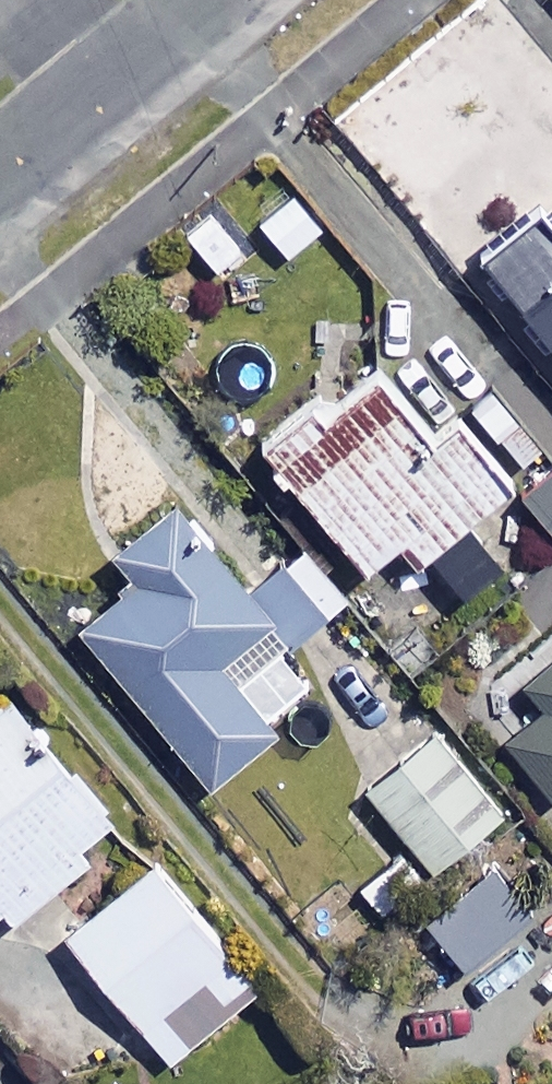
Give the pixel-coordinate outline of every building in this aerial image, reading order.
[(551,256),(551,64),(497,0),(446,0),(321,102),(459,272),(485,251),(514,287),(551,256)] [(518,295),(551,336),(551,267),(518,295)] [(410,398),(371,350),(261,440),(362,564),(400,532),(417,553),(504,482),(426,385),(410,398)] [(518,488),(551,527),(551,468),(547,462),(518,488)] [(248,588),(173,496),(52,594),(205,783),(274,727),(237,681),(346,592),(305,542),(248,588)] [(520,681),(541,706),(504,737),(551,794),(551,793),(551,654),(520,681)] [(0,677),(0,923),(121,822),(0,677)] [(500,809),(432,727),(363,783),(430,866),(500,809)] [(428,875),(400,843),(355,883),(383,915),(428,875)] [(252,982),(152,857),(64,928),(164,1053),(252,982)] [(524,909),(485,863),(421,917),(461,963),(524,909)]
